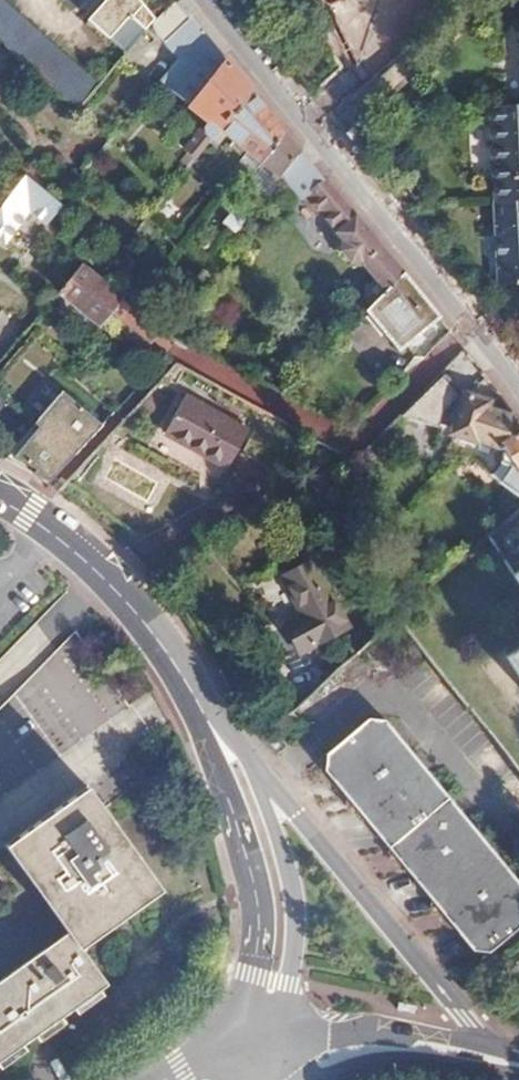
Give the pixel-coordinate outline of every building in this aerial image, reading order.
[(76,11),(85,0),(62,0),(76,11)] [(145,0),(112,0),(92,23),(130,56),(153,30),(165,16),(145,0)] [(165,16),(153,30),(180,62),(206,32),(180,0),(179,0),(165,16)] [(84,110),(104,87),(0,1),(0,41),(84,110)] [(180,62),(161,84),(209,123),(201,133),(195,133),(176,155),(179,162),(170,171),(179,178),(216,132),(252,88),(220,48),(206,32),(180,62)] [(421,69),(408,52),(357,96),(372,113),(421,69)] [(224,138),(227,134),(276,174),(272,178),(277,181),(281,177),(303,150),(296,140),(252,88),(216,132),(224,138)] [(502,114),(505,210),(518,210),(518,114),(502,114)] [(321,214),(324,211),(346,236),(343,247),(357,263),(368,262),(381,277),(390,288),(405,272),(407,271),(383,244),(381,245),(358,216),(359,214),(333,183),(332,184),(303,150),(281,177),(295,195),(307,196),(321,214)] [(26,172),(0,207),(0,238),(1,238),(28,209),(41,221),(44,220),(49,223),(62,206),(59,203),(26,172)] [(224,187),(212,200),(243,223),(253,211),(224,187)] [(503,210),(506,290),(518,290),(518,210),(505,210),(503,210)] [(81,263),(58,291),(95,326),(105,314),(138,343),(142,340),(160,358),(172,343),(81,263)] [(390,288),(374,303),(367,309),(401,349),(420,334),(441,317),(405,272),(390,288)] [(374,303),(390,288),(381,277),(374,282),(368,280),(366,295),(374,303)] [(448,325),(441,317),(420,334),(427,343),(448,325)] [(517,420),(488,412),(489,405),(466,401),(465,404),(460,404),(436,379),(397,419),(483,443),(512,451),(505,463),(512,468),(501,484),(518,496),(518,423),(517,420)] [(111,425),(70,389),(45,420),(51,424),(21,459),(61,478),(111,425)] [(185,394),(164,430),(226,466),(248,430),(185,394)] [(491,539),(518,581),(518,515),(513,520),(491,539)] [(309,544),(283,569),(314,599),(301,612),(322,634),(358,597),(309,544)] [(127,714),(82,642),(0,694),(0,794),(127,714)] [(508,659),(518,675),(518,651),(508,659)] [(20,680),(2,660),(0,662),(0,698),(20,680)] [(385,845),(387,848),(436,905),(437,906),(473,948),(488,950),(518,923),(518,884),(379,718),(364,717),(321,753),(321,771),(385,845)] [(290,721),(280,731),(289,740),(299,731),(290,721)] [(68,932),(0,981),(0,1062),(108,985),(82,947),(159,891),(103,810),(88,788),(8,845),(68,932)]
